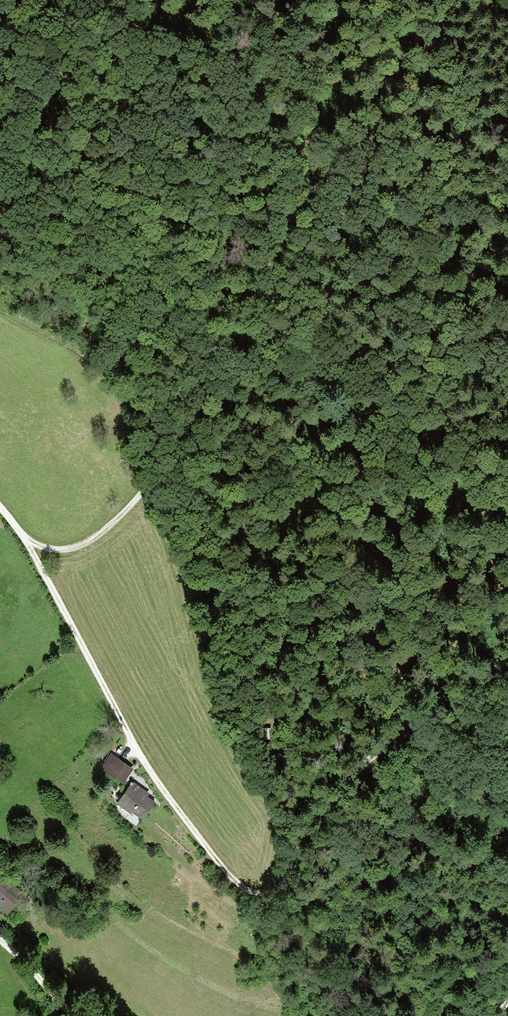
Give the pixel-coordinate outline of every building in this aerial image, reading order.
[(131,768),(111,754),(104,766),(123,779),(131,768)] [(133,782),(119,803),(143,818),(154,801),(145,796),(148,792),(133,782)] [(7,910),(20,896),(0,877),(0,903),(7,910)]
